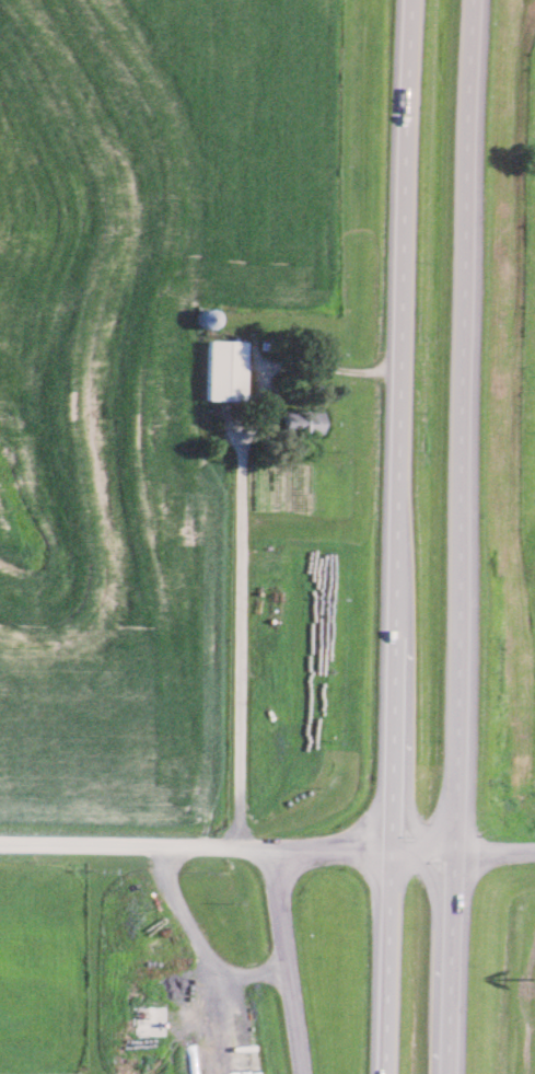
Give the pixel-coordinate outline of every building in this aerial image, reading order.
[(244,400),(246,340),(208,339),(207,399),(244,400)] [(285,432),(324,432),(324,409),(285,410),(285,432)]
